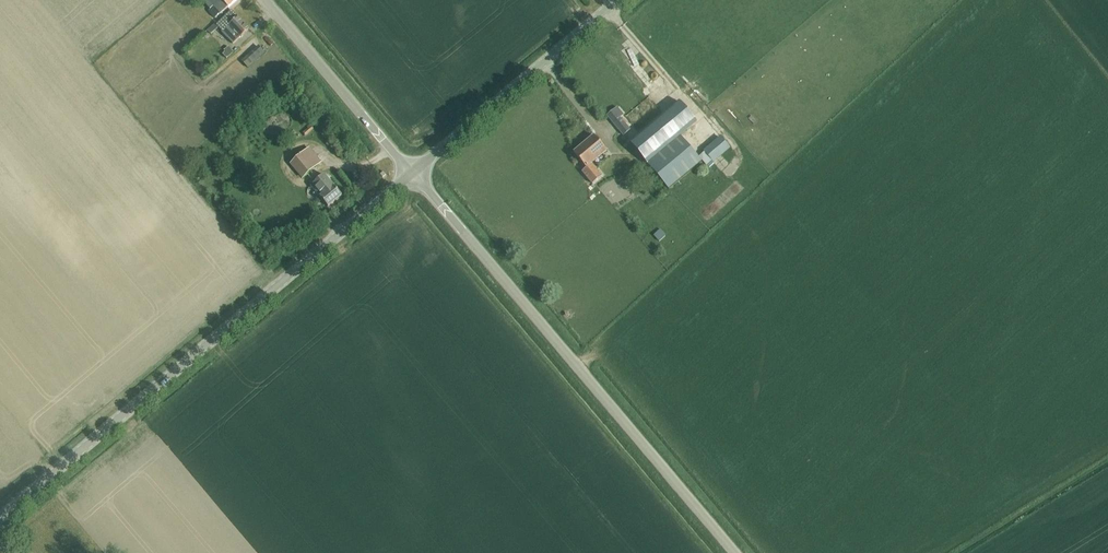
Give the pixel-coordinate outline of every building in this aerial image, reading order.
[(203,4),(217,19),(237,0),(207,0),(203,4)] [(232,11),(216,25),(214,23),(207,30),(211,33),(218,27),(222,32),(233,44),(241,37),(249,29),(232,11)] [(242,52),(255,40),(250,34),(236,46),(242,52)] [(248,69),(265,53),(258,46),(241,62),(248,69)] [(228,47),(223,50),(225,52),(222,54),(226,59),(233,53),(228,47)] [(668,190),(701,162),(680,137),(697,123),(680,102),(630,143),(659,178),(668,190)] [(609,118),(624,136),(630,130),(621,118),(623,117),(617,111),(609,118)] [(594,136),(574,153),(587,168),(584,171),(594,183),(603,176),(592,163),(607,151),(594,136)] [(705,150),(706,151),(700,156),(710,167),(732,148),(722,136),(705,150)] [(322,163),(310,149),(290,165),(303,180),(322,163)] [(324,174),(313,184),(322,195),(320,196),(329,207),(342,196),(333,185),(333,186),(324,174)] [(666,237),(660,230),(654,236),(659,242),(666,237)]
